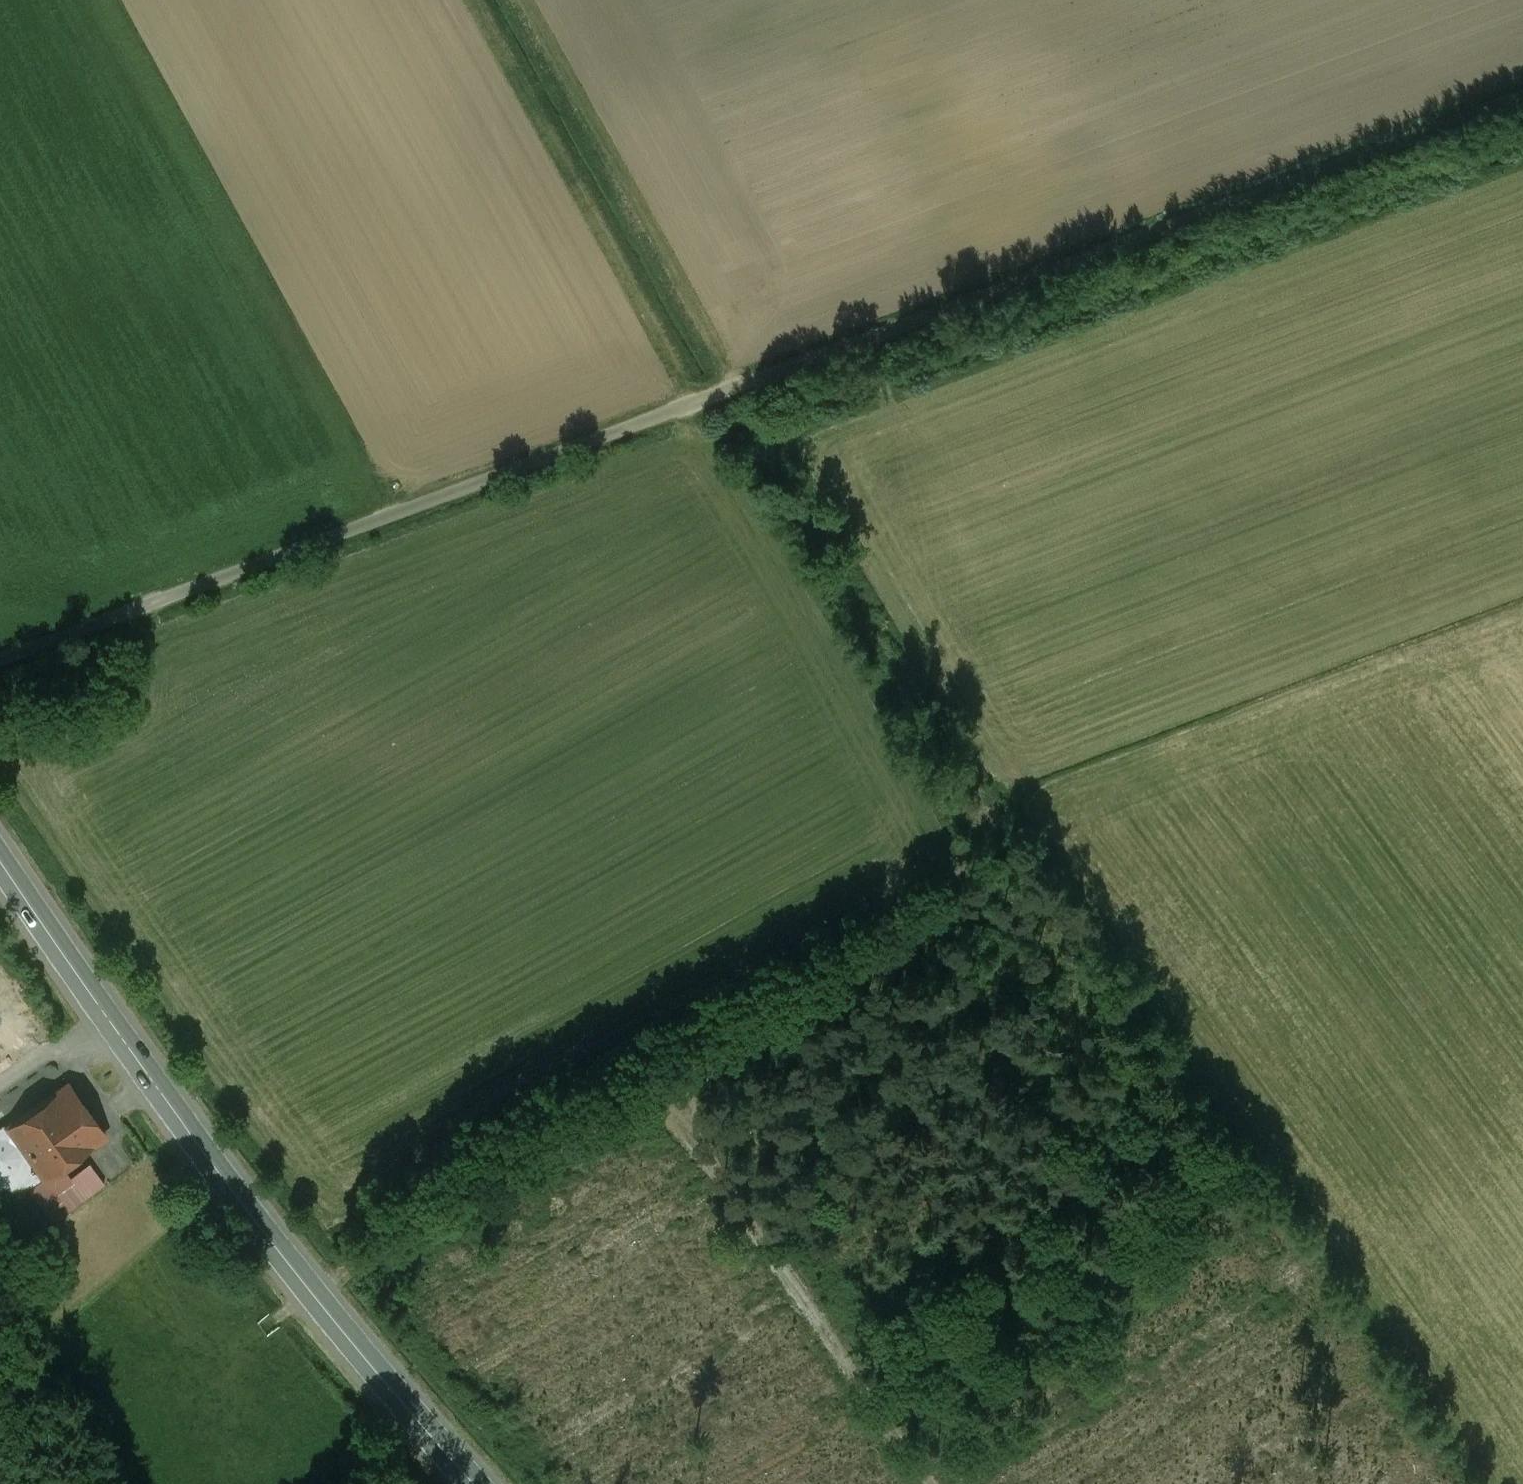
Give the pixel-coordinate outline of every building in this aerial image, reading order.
[(68,1086),(9,1129),(6,1125),(0,1129),(0,1187),(2,1186),(12,1190),(16,1181),(25,1180),(25,1182),(40,1204),(60,1191),(48,1174),(80,1150),(82,1153),(104,1137),(68,1086)]
